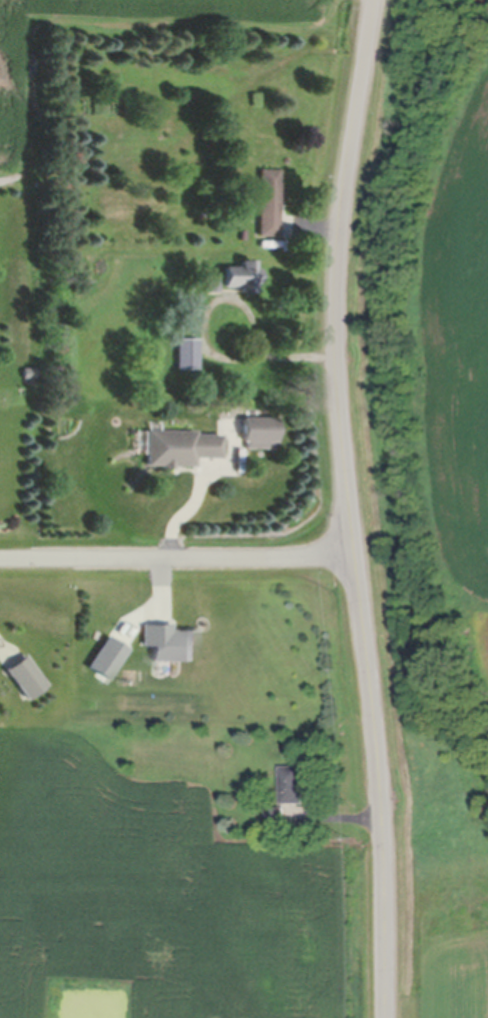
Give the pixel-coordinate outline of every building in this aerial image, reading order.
[(256,239),(257,173),(277,173),(277,190),(283,190),(283,200),(277,199),(276,240),(256,239)] [(221,271),(237,271),(237,265),(251,266),(251,275),(255,275),(255,289),(251,289),(251,299),(237,299),(237,292),(223,292),(223,290),(221,290),(221,271)] [(205,296),(205,278),(217,278),(217,296),(205,296)] [(186,338),(187,327),(197,328),(196,338),(186,338)] [(179,376),(179,352),(197,352),(197,377),(179,376)] [(21,381),(21,370),(34,370),(34,381),(21,381)] [(239,422),(273,422),(273,447),(270,447),(270,453),(241,453),(241,447),(239,447),(239,422)] [(144,435),(193,435),(193,439),(219,440),(218,463),(193,462),(193,471),(172,471),(171,474),(159,473),(159,471),(143,470),(144,435)] [(141,650),(141,629),(152,629),(152,628),(170,628),(170,634),(173,634),(173,635),(184,635),(184,634),(195,634),(196,665),(151,666),(151,652),(141,650)] [(26,704),(3,674),(5,672),(6,673),(20,662),(19,661),(22,659),(45,690),(26,704)] [(283,808),(282,771),(305,770),(307,808),(283,808)] [(268,832),(267,811),(285,811),(286,831),(268,832)]
